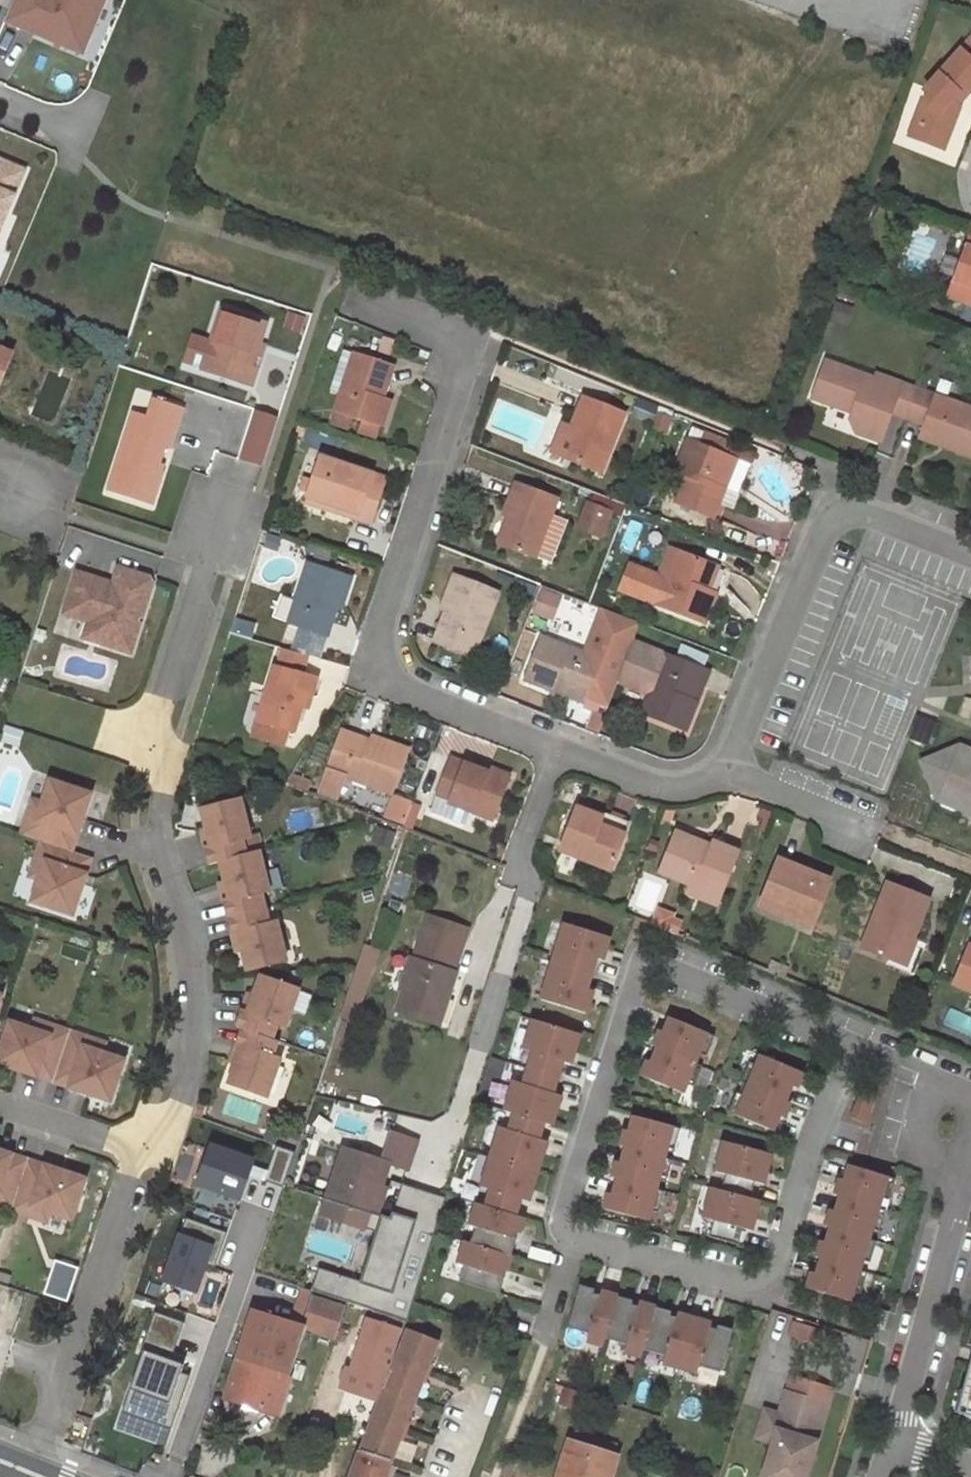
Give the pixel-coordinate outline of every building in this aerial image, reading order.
[(109,0),(17,0),(8,20),(48,38),(52,28),(89,45),(109,0)] [(85,54),(89,45),(52,28),(48,38),(85,54)] [(970,36),(923,89),(927,93),(921,100),(912,125),(924,129),(932,138),(945,143),(958,106),(950,101),(962,87),(968,93),(970,89),(970,37),(970,36)] [(958,106),(968,93),(962,87),(950,101),(958,106)] [(942,149),(945,143),(932,138),(924,129),(912,125),(908,137),(942,149)] [(24,171),(0,160),(0,224),(24,171)] [(951,282),(969,289),(963,304),(970,307),(970,225),(951,282)] [(969,289),(951,282),(945,297),(963,304),(969,289)] [(258,344),(265,323),(220,308),(200,369),(249,385),(255,369),(250,367),(258,344)] [(262,345),(258,344),(250,367),(255,369),(262,345)] [(345,346),(343,351),(351,354),(352,349),(345,346)] [(0,350),(0,378),(10,354),(0,350)] [(343,351),(342,350),(329,391),(341,395),(336,410),(363,419),(360,430),(375,434),(378,424),(381,425),(386,407),(376,404),(378,397),(382,398),(391,367),(351,354),(343,351)] [(874,379),(825,361),(812,396),(852,411),(850,417),(856,431),(879,440),(890,411),(901,383),(876,374),(874,379)] [(915,389),(901,383),(890,411),(905,417),(915,389)] [(923,423),(921,432),(945,440),(943,446),(970,455),(970,409),(915,389),(905,417),(923,423)] [(180,407),(152,398),(146,417),(139,437),(125,432),(105,491),(148,505),(158,473),(153,471),(162,446),(167,447),(180,407)] [(583,400),(573,427),(577,429),(566,458),(602,472),(624,415),(583,400)] [(655,407),(638,401),(632,416),(650,422),(655,407)] [(246,409),(237,460),(262,464),(271,413),(246,409)] [(139,437),(146,417),(131,412),(125,432),(139,437)] [(559,455),(566,458),(577,429),(573,427),(570,425),(559,455)] [(740,448),(705,433),(701,446),(689,441),(677,473),(686,477),(676,501),(712,517),(740,448)] [(308,494),(308,496),(340,507),(338,512),(370,522),(384,479),(320,458),(313,479),(304,476),(299,491),(308,494)] [(554,501),(516,485),(505,517),(513,520),(510,528),(507,526),(500,545),(534,557),(554,501)] [(306,502),(338,512),(340,507),(308,496),(306,502)] [(588,504),(580,527),(598,534),(607,511),(588,504)] [(549,515),(534,557),(551,563),(566,522),(549,515)] [(669,548),(658,577),(668,580),(678,552),(669,548)] [(724,569),(678,552),(668,580),(658,577),(629,566),(619,591),(704,623),(724,569)] [(349,578),(306,564),(289,623),(326,634),(337,599),(342,601),(349,578)] [(105,581),(76,572),(63,613),(88,621),(106,626),(101,642),(130,651),(138,623),(136,618),(141,615),(151,582),(149,576),(117,567),(112,583),(110,589),(103,586),(105,581)] [(496,593),(454,578),(444,606),(448,607),(436,642),(464,652),(469,640),(477,643),(496,593)] [(537,586),(526,611),(548,620),(559,595),(537,586)] [(615,600),(597,593),(593,603),(611,610),(615,600)] [(106,626),(88,621),(83,637),(101,642),(106,626)] [(636,629),(628,627),(622,644),(628,647),(636,629)] [(584,656),(541,639),(527,679),(561,692),(562,688),(584,696),(594,670),(581,665),(584,656)] [(472,655),(477,643),(469,640),(464,652),(472,655)] [(704,670),(634,643),(618,684),(649,696),(643,714),(685,729),(694,707),(691,705),(704,670)] [(275,669),(274,668),(253,737),(274,744),(279,727),(287,729),(292,731),(298,714),(292,713),(294,704),(300,706),(306,708),(315,680),(301,676),(307,657),(280,650),(275,669)] [(597,661),(584,656),(581,665),(594,670),(597,661)] [(2,661),(0,667),(0,672),(8,674),(11,664),(2,661)] [(298,714),(300,706),(294,704),(292,713),(298,714)] [(282,746),(287,729),(279,727),(274,744),(282,746)] [(342,733),(322,785),(340,791),(346,778),(392,794),(407,751),(380,741),(379,746),(342,733)] [(937,755),(945,772),(928,779),(937,800),(959,809),(970,808),(970,751),(957,746),(937,755)] [(921,762),(928,779),(945,772),(937,755),(921,762)] [(466,759),(463,765),(483,773),(484,769),(485,766),(466,759)] [(463,765),(451,760),(436,797),(451,803),(472,811),(491,818),(507,777),(484,769),(483,773),(463,765)] [(311,783),(289,774),(285,781),(309,790),(311,783)] [(92,795),(51,782),(44,804),(38,821),(29,818),(23,836),(42,842),(68,850),(73,834),(78,836),(92,795)] [(338,797),(340,791),(322,785),(320,791),(338,797)] [(411,807),(394,799),(387,817),(405,823),(411,807)] [(201,848),(206,865),(216,862),(242,855),(238,840),(246,838),(236,800),(198,809),(203,829),(207,846),(201,848)] [(44,804),(34,801),(29,818),(38,821),(44,804)] [(468,818),(472,811),(451,803),(448,810),(468,818)] [(609,803),(602,818),(600,825),(607,828),(616,805),(609,803)] [(411,805),(411,807),(405,823),(411,826),(419,807),(411,805)] [(602,818),(576,809),(560,850),(609,869),(624,834),(607,828),(600,825),(602,818)] [(197,831),(201,848),(207,846),(203,829),(197,831)] [(78,836),(73,834),(68,850),(73,853),(78,836)] [(661,872),(690,885),(719,896),(736,853),(716,845),(714,853),(708,850),(709,847),(675,834),(661,872)] [(33,902),(73,916),(87,876),(82,874),(88,857),(73,853),(68,850),(42,842),(37,860),(46,863),(33,902)] [(220,901),(224,917),(261,908),(257,893),(264,890),(255,852),(242,855),(216,862),(221,882),(226,899),(220,901)] [(92,859),(88,857),(82,874),(87,876),(92,859)] [(759,903),(778,911),(781,906),(812,919),(827,881),(777,860),(759,903)] [(216,883),(220,901),(226,899),(221,882),(216,883)] [(927,900),(888,883),(863,948),(897,961),(907,936),(912,938),(927,900)] [(716,904),(719,896),(690,885),(686,892),(716,904)] [(808,928),(812,919),(781,906),(778,911),(777,914),(808,928)] [(264,924),(261,908),(224,917),(229,934),(234,932),(238,949),(243,970),(282,961),(272,922),(264,924)] [(566,924),(554,962),(592,974),(597,959),(604,961),(611,938),(566,924)] [(232,951),(238,949),(234,932),(229,934),(232,951)] [(917,939),(912,938),(907,936),(897,961),(907,965),(917,939)] [(457,956),(418,943),(397,1010),(438,1023),(455,972),(453,971),(457,956)] [(969,947),(955,983),(970,989),(970,948),(969,947)] [(770,961),(767,969),(785,977),(788,968),(770,961)] [(592,974),(554,962),(542,1000),(587,1014),(594,991),(588,989),(592,974)] [(239,1010),(233,1026),(239,1028),(269,1038),(274,1023),(281,1026),(295,988),(257,975),(250,995),(245,1012),(239,1010)] [(245,993),(239,1010),(245,1012),(250,995),(245,993)] [(655,1046),(659,1048),(696,1063),(700,1054),(708,1057),(716,1037),(672,1018),(666,1033),(661,1031),(655,1046)] [(534,1053),(530,1069),(558,1078),(563,1062),(571,1064),(581,1034),(534,1020),(525,1050),(534,1053)] [(35,1021),(32,1031),(49,1036),(52,1027),(35,1021)] [(70,1033),(52,1027),(49,1036),(32,1031),(10,1023),(0,1053),(0,1065),(37,1077),(38,1072),(55,1078),(70,1033)] [(269,1038),(239,1028),(233,1044),(238,1046),(232,1064),(226,1083),(263,1095),(276,1058),(269,1055),(274,1040),(269,1038)] [(70,1033),(55,1078),(72,1084),(70,1088),(110,1102),(124,1062),(102,1054),(84,1048),(88,1039),(70,1033)] [(105,1045),(88,1039),(84,1048),(102,1054),(105,1045)] [(238,1046),(233,1044),(227,1061),(233,1062),(238,1046)] [(649,1061),(642,1076),(683,1093),(687,1084),(695,1087),(704,1067),(696,1063),(659,1048),(653,1063),(649,1061)] [(750,1062),(742,1083),(750,1086),(786,1101),(792,1087),(797,1088),(803,1073),(762,1056),(758,1066),(750,1062)] [(506,1112),(515,1114),(544,1123),(552,1126),(562,1096),(554,1093),(558,1078),(530,1069),(525,1084),(515,1081),(506,1112)] [(55,1078),(38,1072),(37,1077),(53,1082),(55,1078)] [(72,1084),(55,1078),(53,1082),(70,1088),(72,1084)] [(786,1101),(750,1086),(746,1096),(738,1092),(730,1113),(774,1131),(780,1117),(785,1119),(791,1103),(786,1101)] [(867,1123),(876,1092),(861,1088),(853,1119),(867,1123)] [(501,1127),(492,1157),(538,1172),(548,1142),(539,1139),(544,1123),(515,1114),(511,1130),(501,1127)] [(622,1146),(627,1148),(665,1158),(668,1148),(676,1150),(682,1129),(635,1116),(631,1132),(626,1130),(622,1146)] [(356,1121),(347,1150),(370,1158),(379,1128),(356,1121)] [(327,1134),(310,1129),(299,1165),(316,1170),(327,1134)] [(772,1154),(725,1142),(717,1172),(726,1175),(722,1191),(751,1198),(756,1183),(764,1185),(772,1154)] [(238,1197),(251,1159),(210,1144),(196,1183),(238,1197)] [(614,1178),(618,1179),(657,1189),(659,1179),(668,1181),(673,1160),(665,1158),(627,1148),(623,1163),(618,1162),(614,1178)] [(370,1158),(347,1150),(343,1149),(323,1216),(363,1229),(377,1185),(381,1187),(389,1164),(370,1158)] [(25,1165),(9,1160),(10,1155),(0,1152),(0,1207),(11,1210),(25,1165)] [(27,1161),(10,1155),(9,1160),(25,1165),(27,1161)] [(492,1190),(487,1206),(516,1215),(521,1199),(529,1202),(538,1172),(492,1157),(482,1187),(492,1190)] [(44,1166),(27,1161),(25,1165),(42,1171),(44,1166)] [(25,1165),(11,1210),(28,1216),(31,1207),(48,1213),(70,1220),(84,1180),(44,1166),(42,1171),(25,1165)] [(836,1195),(841,1197),(879,1208),(882,1198),(890,1201),(896,1180),(850,1166),(846,1181),(841,1179),(836,1195)] [(605,1210),(648,1221),(651,1211),(659,1213),(665,1191),(657,1189),(618,1179),(614,1195),(610,1193),(605,1210)] [(386,1188),(381,1187),(377,1185),(363,1229),(372,1231),(386,1188)] [(751,1198),(722,1191),(713,1188),(705,1219),(714,1221),(710,1237),(739,1245),(743,1229),(752,1231),(760,1201),(751,1198)] [(827,1227),(832,1228),(869,1239),(872,1230),(881,1232),(887,1211),(879,1208),(841,1197),(836,1212),(832,1211),(827,1227)] [(477,1227),(472,1243),(512,1256),(518,1239),(514,1238),(515,1232),(519,1233),(524,1218),(516,1215),(487,1206),(478,1203),(471,1226),(477,1227)] [(48,1213),(31,1207),(28,1216),(45,1222),(48,1213)] [(162,1279),(193,1290),(203,1263),(209,1246),(219,1250),(225,1232),(184,1217),(162,1279)] [(817,1258),(822,1259),(860,1271),(863,1261),(871,1263),(878,1242),(869,1239),(832,1228),(827,1243),(822,1242),(817,1258)] [(460,1281),(501,1294),(506,1277),(502,1276),(504,1270),(508,1271),(512,1256),(472,1243),(466,1241),(459,1264),(465,1266),(460,1281)] [(212,1267),(219,1250),(209,1246),(203,1263),(212,1267)] [(813,1273),(808,1289),(850,1302),(854,1292),(862,1294),(868,1273),(860,1271),(822,1259),(817,1274),(813,1273)] [(604,1346),(606,1339),(618,1297),(602,1292),(601,1296),(594,1294),(596,1290),(580,1286),(568,1328),(590,1334),(588,1341),(604,1346)] [(305,1325),(312,1304),(272,1290),(265,1315),(304,1329),(305,1325)] [(642,1357),(644,1350),(657,1308),(640,1303),(639,1307),(633,1305),(634,1301),(618,1297),(606,1339),(628,1345),(626,1352),(642,1357)] [(313,1301),(312,1304),(305,1325),(320,1329),(319,1334),(333,1339),(342,1311),(313,1301)] [(681,1368),(695,1319),(678,1314),(677,1318),(671,1316),(672,1313),(657,1308),(644,1350),(666,1356),(664,1363),(681,1368)] [(182,1321),(152,1310),(138,1351),(140,1352),(126,1388),(136,1391),(131,1405),(128,1414),(167,1428),(169,1428),(187,1375),(178,1371),(181,1363),(168,1359),(171,1351),(182,1321)] [(405,1332),(408,1322),(371,1310),(368,1319),(398,1330),(405,1332)] [(885,1331),(890,1313),(880,1310),(875,1328),(885,1331)] [(253,1312),(245,1336),(296,1353),(304,1329),(265,1315),(253,1312)] [(381,1383),(398,1330),(368,1319),(351,1373),(381,1383)] [(712,1324),(695,1319),(681,1368),(698,1373),(700,1366),(721,1372),(733,1331),(718,1326),(717,1330),(711,1328),(712,1324)] [(839,1332),(831,1389),(854,1392),(862,1335),(839,1332)] [(389,1465),(436,1343),(407,1333),(403,1345),(359,1453),(351,1476),(385,1476),(389,1465)] [(238,1361),(289,1378),(296,1353),(245,1336),(238,1361)] [(168,1359),(181,1363),(184,1356),(171,1351),(168,1359)] [(277,1416),(289,1378),(238,1361),(226,1399),(277,1416)] [(381,1383),(351,1373),(346,1371),(341,1385),(377,1397),(381,1383)] [(136,1391),(126,1388),(121,1402),(122,1402),(113,1427),(161,1444),(167,1428),(128,1414),(131,1405),(136,1391)] [(963,1390),(957,1411),(967,1415),(970,1398),(970,1392),(965,1390),(963,1390)] [(781,1415),(773,1444),(763,1476),(805,1476),(828,1403),(788,1391),(781,1415)] [(756,1438),(773,1444),(781,1415),(764,1410),(756,1438)] [(569,1442),(558,1476),(609,1476),(616,1457),(569,1442)]
